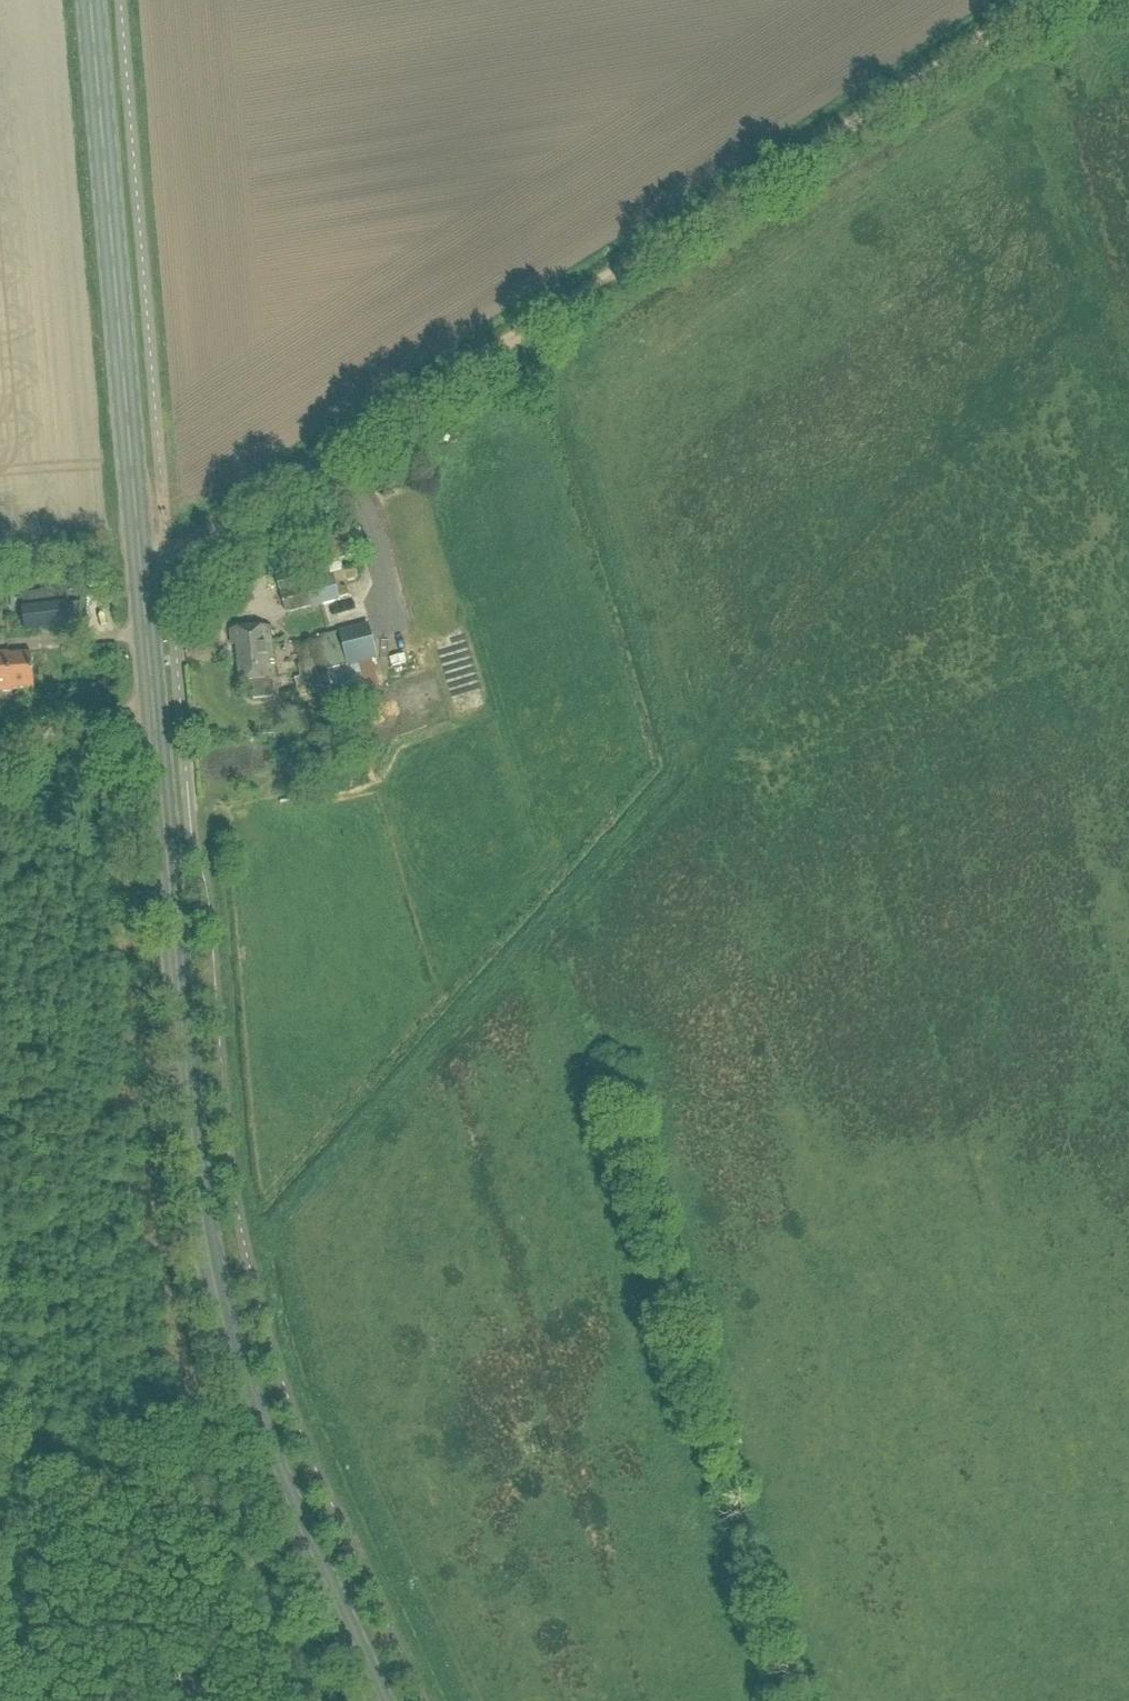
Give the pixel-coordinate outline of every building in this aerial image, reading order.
[(83,618),(82,605),(25,610),(27,633),(71,629),(70,619),(83,618)] [(275,680),(270,627),(230,630),(231,646),(237,645),(240,683),(253,682),(255,700),(273,698),(271,680),(275,680)] [(377,658),(372,639),(345,646),(349,665),(377,658)] [(319,689),(311,645),(297,648),(303,677),(297,678),(300,693),(319,689)] [(12,691),(12,689),(34,688),(32,654),(9,656),(9,654),(0,655),(0,692),(12,691)]
